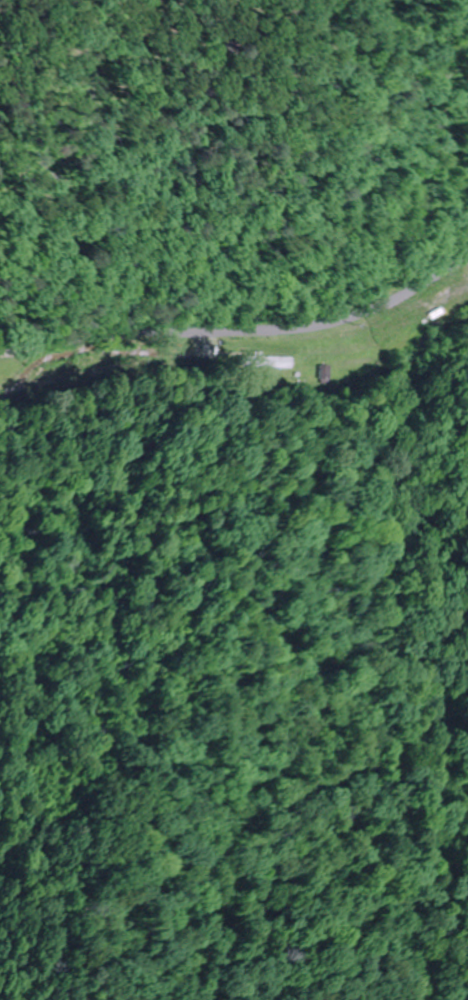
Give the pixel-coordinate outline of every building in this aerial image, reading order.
[(433,323),(467,304),(467,302),(458,284),(423,303),(433,323)] [(242,369),(290,369),(290,358),(242,358),(242,369)]
